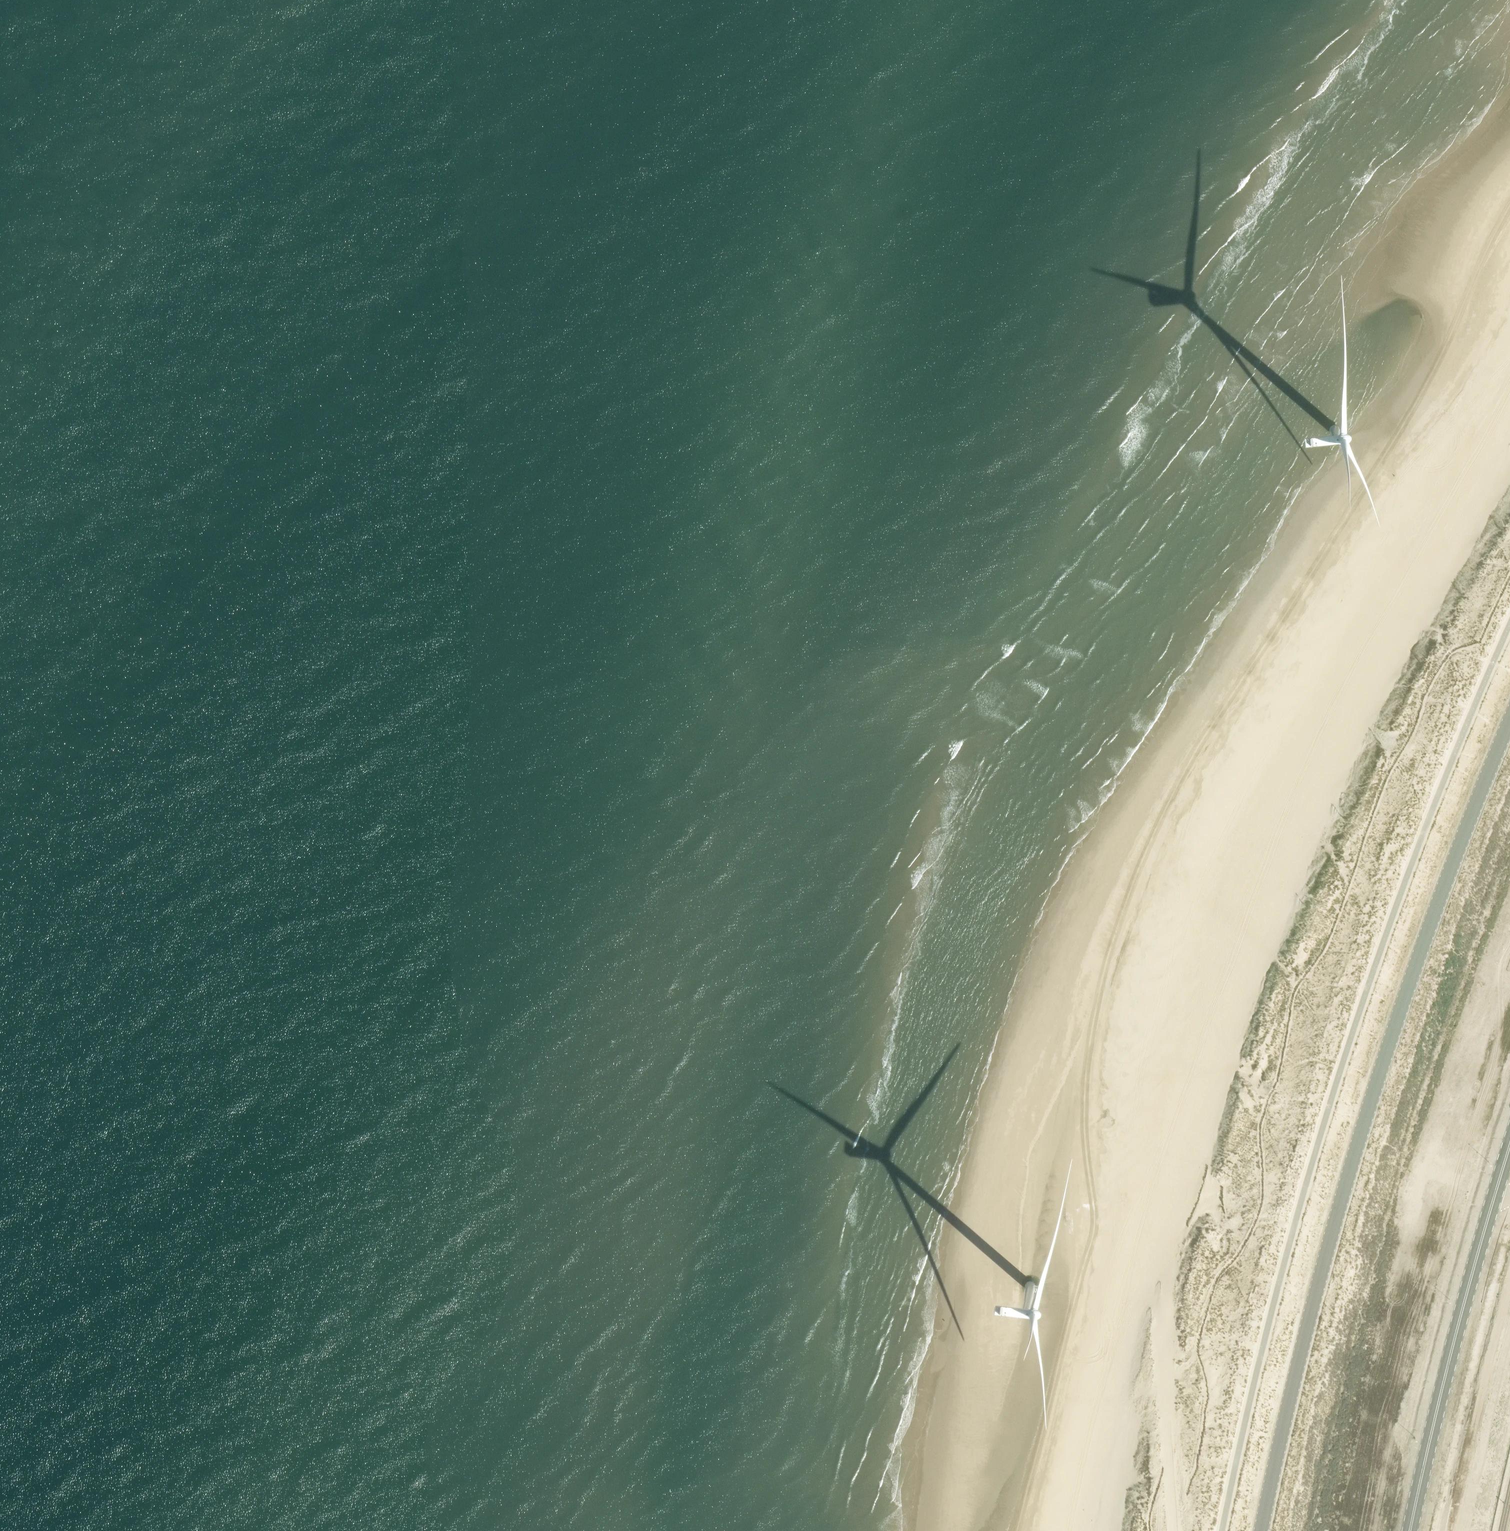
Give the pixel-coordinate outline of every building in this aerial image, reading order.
[(1010,1290),(1010,1291),(1010,1292),(1010,1293),(1010,1294),(1010,1295),(1010,1296),(1011,1296),(1011,1297),(1011,1298),(1012,1299),(1012,1300),(1013,1301),(1013,1302),(1014,1302),(1014,1303),(1015,1303),(1015,1304),(1016,1304),(1017,1305),(1018,1305),(1018,1306),(1019,1306),(1020,1307),(1021,1307),(1022,1307),(1023,1308),(1024,1308),(1025,1308),(1026,1308),(1027,1308),(1028,1308),(1029,1308),(1030,1308),(1031,1308),(1031,1307),(1032,1307),(1033,1307),(1034,1307),(1034,1306),(1035,1306),(1036,1305),(1037,1305),(1037,1304),(1038,1304),(1038,1303),(1039,1303),(1039,1302),(1040,1302),(1040,1301),(1041,1301),(1041,1300),(1042,1299),(1042,1298),(1042,1297),(1043,1297),(1043,1296),(1043,1295),(1043,1294),(1044,1293),(1044,1292),(1044,1291),(1044,1290),(1044,1289),(1043,1288),(1043,1287),(1043,1286),(1043,1285),(1042,1285),(1042,1284),(1042,1283),(1041,1283),(1041,1282),(1040,1281),(1040,1280),(1039,1280),(1039,1279),(1038,1279),(1038,1278),(1037,1278),(1037,1277),(1036,1277),(1035,1276),(1034,1276),(1033,1275),(1032,1275),(1031,1275),(1030,1274),(1029,1274),(1028,1274),(1027,1274),(1026,1274),(1025,1274),(1024,1274),(1023,1274),(1023,1275),(1022,1275),(1021,1275),(1020,1275),(1020,1276),(1019,1276),(1018,1276),(1018,1277),(1017,1277),(1016,1278),(1015,1278),(1015,1279),(1014,1279),(1014,1280),(1013,1281),(1013,1282),(1012,1282),(1012,1283),(1011,1284),(1011,1285),(1011,1286),(1010,1286),(1010,1287),(1010,1288),(1010,1289),(1010,1290)]
